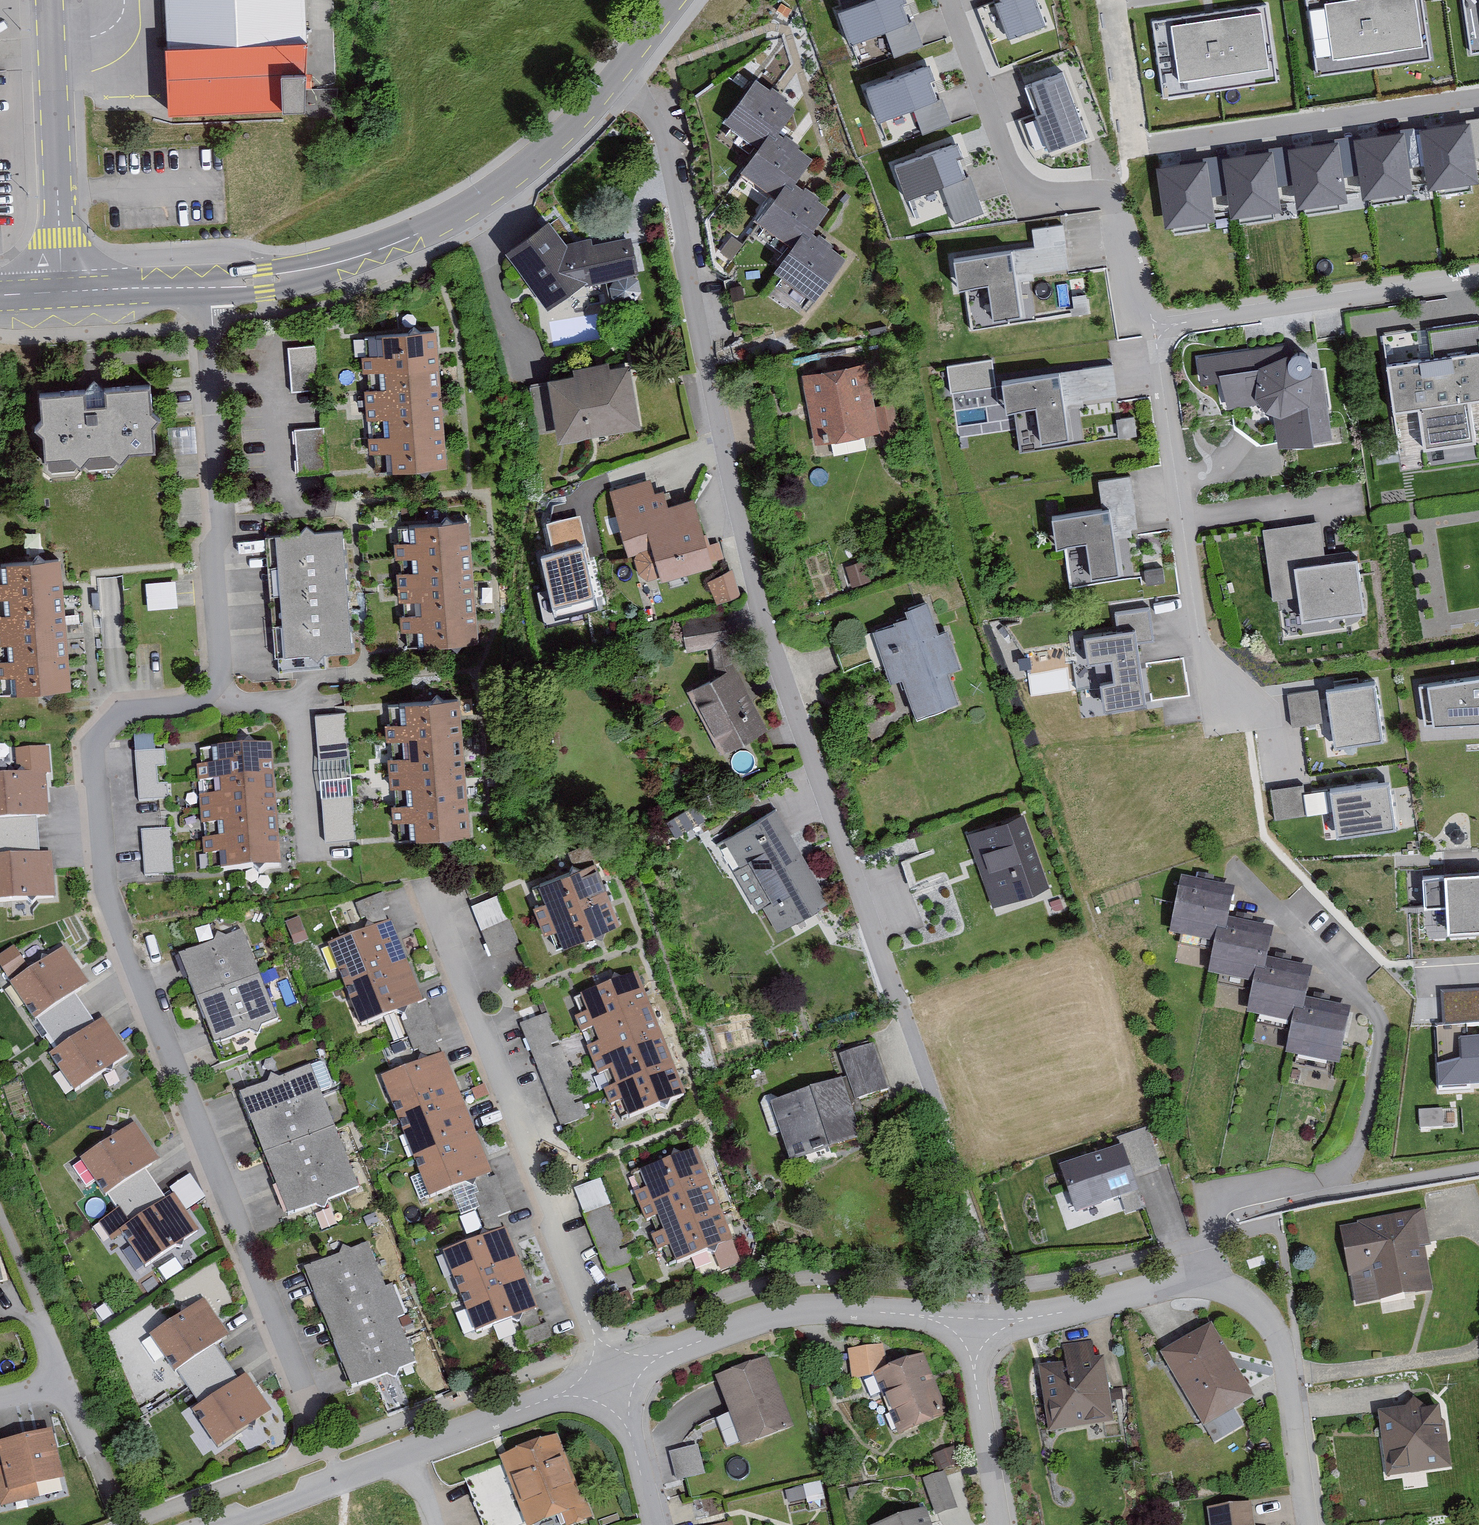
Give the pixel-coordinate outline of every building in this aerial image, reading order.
[(175,117),(314,111),(309,0),(170,0),(175,117)] [(837,7),(849,44),(915,24),(907,0),(860,0),(837,7)] [(1009,39),(1052,23),(1043,0),(994,0),(1009,39)] [(1303,1),(1312,64),(1429,49),(1422,0),(1312,0),(1303,1)] [(1473,35),(1478,34),(1478,0),(1468,0),(1473,35)] [(1153,21),(1163,99),(1277,85),(1267,7),(1153,21)] [(932,63),(867,87),(880,123),(945,99),(932,63)] [(1064,66),(1022,83),(1051,155),(1094,138),(1064,66)] [(815,162),(780,137),(797,113),(756,84),(726,127),(760,151),(743,176),(778,201),(760,225),(797,250),(779,276),(819,304),(849,261),(814,236),(832,211),(798,187),(815,162)] [(1470,124),(1423,131),(1431,192),(1478,185),(1470,124)] [(1405,134),(1356,141),(1364,198),(1413,191),(1405,134)] [(957,140),(895,161),(907,199),(970,177),(957,140)] [(1339,144),(1289,151),(1298,212),(1348,205),(1339,144)] [(1272,154),(1224,162),(1233,221),(1281,213),(1272,154)] [(1209,164),(1160,170),(1168,231),(1217,224),(1209,164)] [(551,312),(590,285),(596,287),(638,278),(632,245),(617,247),(616,243),(593,248),(592,244),(572,248),(554,222),(510,252),(551,312)] [(997,317),(1027,314),(1022,277),(1066,271),(1063,246),(960,259),(964,291),(993,287),(997,317)] [(1433,333),(1437,360),(1392,366),(1398,413),(1426,410),(1431,447),(1478,441),(1478,327),(1433,333)] [(446,468),(439,336),(379,339),(380,357),(362,358),(363,374),(380,373),(381,390),(365,391),(367,421),(384,420),(385,436),(366,437),(367,454),(387,454),(388,471),(446,468)] [(1326,371),(1318,371),(1318,364),(1314,358),(1307,355),(1297,355),(1285,357),(1283,344),(1197,356),(1201,381),(1227,377),(1232,410),(1267,405),(1280,416),(1285,448),(1334,441),(1326,371)] [(314,349),(288,349),(289,392),(315,391),(314,349)] [(639,433),(631,370),(613,373),(612,366),(576,371),(577,378),(553,381),(562,444),(639,433)] [(869,407),(863,366),(804,375),(815,446),(899,433),(894,403),(869,407)] [(1115,395),(1112,371),(1009,384),(1013,415),(1042,411),(1046,441),(1076,438),(1071,401),(1115,395)] [(162,451),(156,387),(47,398),(53,461),(162,451)] [(322,431),(294,432),(297,476),(324,474),(322,431)] [(654,497),(644,464),(606,475),(632,560),(637,558),(645,583),(667,577),(669,584),(717,570),(715,563),(723,561),(719,545),(710,547),(696,500),(668,508),(664,494),(654,497)] [(1101,484),(1104,514),(1059,519),(1064,552),(1093,548),(1096,579),(1126,575),(1122,538),(1141,536),(1134,479),(1101,484)] [(547,524),(552,555),(542,557),(547,592),(541,593),(544,613),(597,605),(584,519),(547,524)] [(1322,524),(1264,532),(1274,602),(1305,598),(1308,623),(1373,614),(1365,561),(1328,566),(1322,524)] [(476,648),(470,525),(414,528),(414,545),(398,546),(399,560),(415,560),(416,576),(401,576),(402,604),(419,604),(419,618),(402,619),(403,635),(421,634),(422,651),(476,648)] [(352,653),(341,534),(277,540),(287,659),(352,653)] [(65,563),(4,566),(5,585),(0,585),(0,601),(6,600),(7,618),(0,618),(0,648),(10,648),(11,663),(0,664),(0,682),(12,681),(13,699),(71,696),(65,563)] [(847,569),(853,587),(869,582),(863,563),(847,569)] [(742,597),(732,574),(707,585),(710,593),(699,597),(705,612),(742,597)] [(178,608),(177,580),(147,581),(148,609),(178,608)] [(941,634),(931,605),(908,613),(911,622),(875,635),(893,686),(906,681),(921,721),(963,706),(952,675),(963,671),(948,631),(941,634)] [(1119,630),(1073,637),(1085,716),(1147,707),(1137,644),(1153,641),(1148,608),(1117,612),(1119,630)] [(709,652),(712,682),(690,694),(724,757),(768,733),(734,670),(729,620),(684,624),(687,654),(709,652)] [(1423,677),(1428,721),(1478,718),(1478,669),(1423,677)] [(1375,679),(1325,687),(1336,745),(1383,737),(1375,679)] [(1317,688),(1287,692),(1291,726),(1323,721),(1317,688)] [(471,838),(465,705),(404,708),(405,727),(387,728),(388,744),(406,743),(407,760),(391,761),(392,791),(410,790),(411,806),(392,807),(393,824),(412,823),(413,841),(471,838)] [(348,760),(343,715),(313,719),(318,764),(348,760)] [(277,875),(271,751),(215,754),(216,772),(199,773),(200,787),(216,786),(217,802),(202,803),(204,831),(220,830),(221,845),(203,846),(204,862),(222,861),(223,878),(277,875)] [(49,753),(16,755),(18,780),(0,781),(0,828),(49,824),(46,778),(53,778),(49,753)] [(165,771),(164,755),(134,758),(138,807),(170,804),(169,789),(159,790),(157,771),(165,771)] [(1387,778),(1330,787),(1337,833),(1394,824),(1387,778)] [(352,842),(349,780),(321,782),(325,844),(352,842)] [(1302,784),(1271,788),(1276,819),(1308,815),(1302,784)] [(831,905),(778,813),(726,843),(742,872),(736,875),(758,913),(766,908),(781,934),(831,905)] [(1048,891),(1023,818),(969,836),(994,909),(1048,891)] [(172,879),(169,834),(141,836),(144,881),(172,879)] [(569,855),(575,868),(597,858),(591,845),(569,855)] [(54,859),(0,863),(0,907),(57,903),(54,859)] [(621,926),(596,867),(542,889),(548,905),(535,911),(547,939),(559,934),(566,949),(621,926)] [(1421,877),(1423,917),(1454,916),(1455,937),(1478,936),(1478,875),(1421,877)] [(1281,935),(1236,926),(1243,896),(1187,884),(1176,940),(1222,949),(1216,979),(1261,988),(1254,1020),(1300,1029),(1294,1061),(1345,1071),(1356,1015),(1315,1007),(1321,975),(1275,966),(1281,935)] [(471,909),(492,958),(518,947),(508,923),(511,922),(499,896),(471,909)] [(333,951),(365,1029),(424,1004),(392,927),(333,951)] [(275,1022),(239,937),(180,962),(216,1047),(275,1022)] [(9,982),(28,970),(15,951),(0,961),(0,969),(9,982)] [(90,988),(65,952),(13,988),(37,1024),(90,988)] [(690,1100),(640,977),(584,999),(591,1017),(574,1023),(580,1038),(597,1031),(603,1047),(588,1053),(599,1081),(616,1075),(622,1089),(604,1096),(611,1113),(629,1105),(636,1122),(690,1100)] [(1441,986),(1444,1083),(1478,1081),(1478,985),(1441,986)] [(587,1118),(545,1017),(517,1029),(559,1130),(587,1118)] [(129,1059),(104,1023),(51,1060),(76,1096),(129,1059)] [(889,1093),(875,1048),(843,1057),(858,1103),(889,1093)] [(385,1083),(437,1199),(493,1174),(441,1058),(385,1083)] [(361,1188),(310,1071),(242,1100),(292,1217),(361,1188)] [(866,1144),(846,1084),(774,1108),(794,1168),(866,1144)] [(160,1162),(134,1127),(80,1165),(106,1201),(160,1162)] [(1118,1141),(1122,1152),(1066,1171),(1082,1217),(1144,1196),(1138,1177),(1160,1170),(1146,1131),(1118,1141)] [(732,1244),(697,1154),(642,1175),(649,1192),(636,1197),(646,1224),(658,1219),(665,1236),(652,1241),(658,1255),(670,1250),(676,1266),(732,1244)] [(630,1266),(598,1183),(575,1192),(606,1275),(630,1266)] [(199,1233),(174,1198),(131,1229),(120,1213),(100,1227),(114,1247),(124,1240),(146,1271),(199,1233)] [(1432,1250),(1424,1213),(1342,1230),(1359,1310),(1432,1295),(1423,1252),(1432,1250)] [(535,1311),(504,1233),(447,1256),(479,1334),(535,1311)] [(734,1245),(714,1256),(724,1272),(743,1261),(734,1245)] [(415,1366),(366,1248),(306,1273),(355,1391),(415,1366)] [(231,1340),(205,1301),(150,1338),(177,1377),(231,1340)] [(1213,1329),(1164,1358),(1206,1429),(1255,1400),(1213,1329)] [(1094,1363),(1092,1345),(1061,1348),(1063,1366),(1041,1368),(1048,1435),(1114,1428),(1106,1361),(1094,1363)] [(853,1384),(877,1380),(903,1440),(949,1421),(922,1358),(887,1372),(882,1347),(847,1354),(853,1384)] [(202,1375),(216,1396),(240,1380),(226,1359),(202,1375)] [(793,1428),(767,1362),(717,1382),(743,1447),(793,1428)] [(274,1416),(247,1378),(193,1417),(220,1455),(274,1416)] [(1450,1473),(1440,1411),(1381,1421),(1392,1482),(1450,1473)] [(52,1434),(0,1447),(0,1449),(12,1496),(65,1483),(52,1434)] [(557,1440),(503,1460),(527,1524),(552,1524),(566,1520),(568,1524),(583,1524),(594,1521),(584,1494),(577,1496),(557,1440)] [(674,1453),(682,1481),(707,1474),(698,1446),(674,1453)] [(958,1463),(951,1449),(933,1458),(940,1472),(958,1463)] [(941,1477),(925,1482),(937,1516),(953,1510),(941,1477)] [(1251,1508),(1209,1513),(1210,1524),(1253,1524),(1251,1508)] [(891,1524),(930,1524),(926,1513),(891,1524)]
